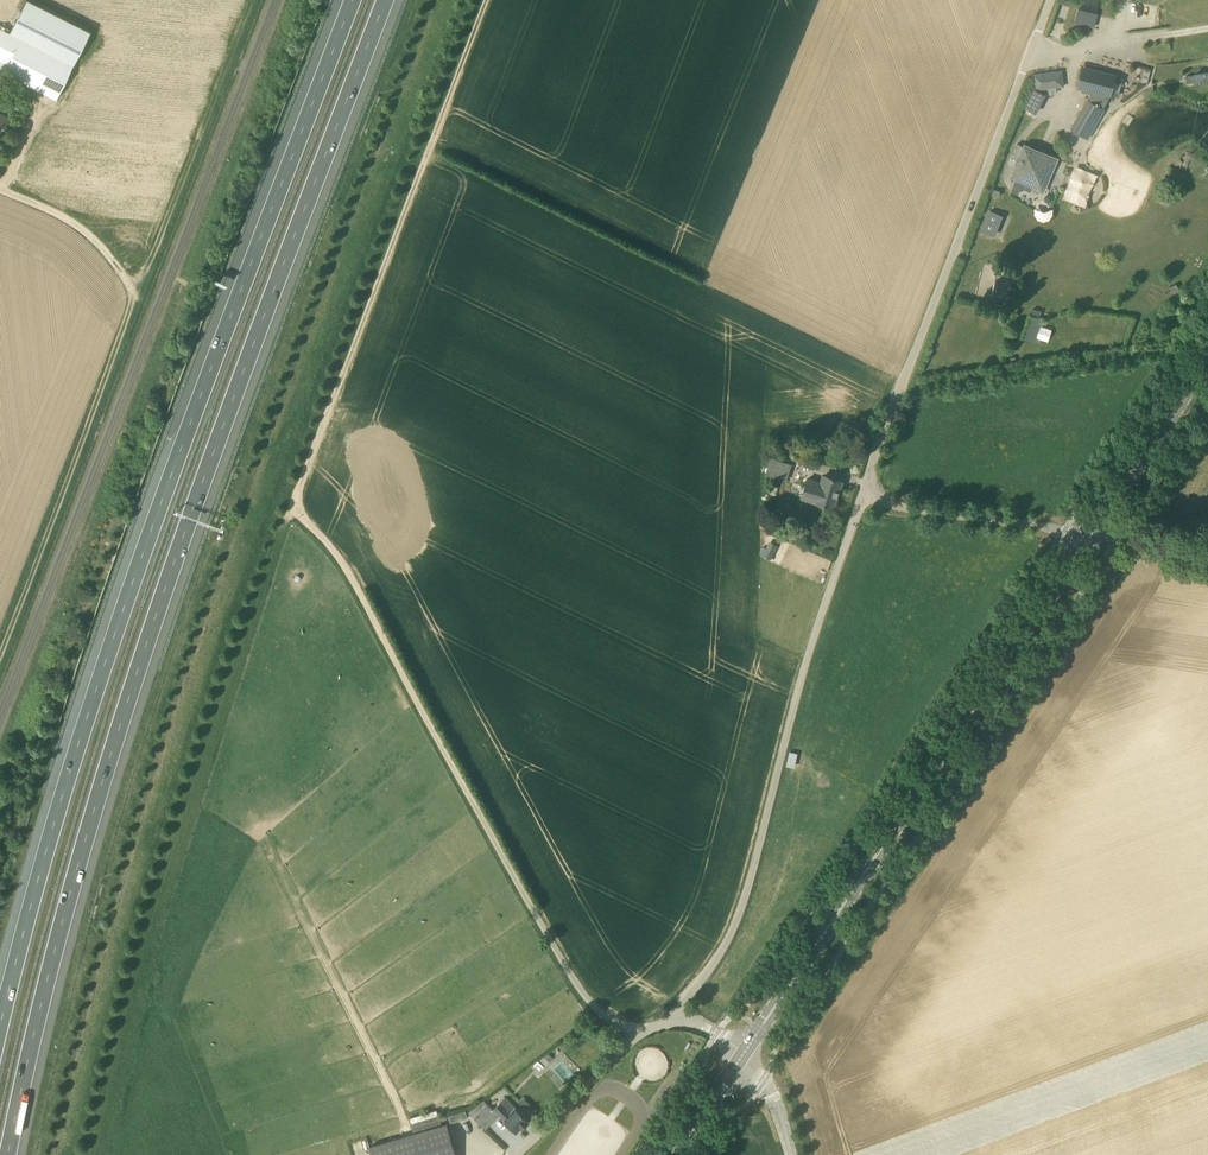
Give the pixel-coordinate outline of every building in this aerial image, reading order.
[(4,74),(56,99),(90,31),(27,0),(26,0),(9,34),(0,29),(0,61),(8,64),(4,73),(4,74)] [(1075,21),(1095,27),(1098,13),(1078,8),(1075,21)] [(1102,92),(1110,95),(1115,76),(1083,68),(1079,86),(1076,85),(1076,86),(1084,88),(1083,92),(1101,96),(1102,92)] [(1035,90),(1064,86),(1062,71),(1033,75),(1035,90)] [(1193,73),(1193,74),(1194,83),(1194,85),(1202,84),(1202,85),(1207,84),(1207,85),(1207,72),(1193,73)] [(9,118),(0,114),(0,135),(9,118)] [(1024,145),(1011,178),(1044,191),(1057,158),(1024,145)] [(1062,197),(1085,206),(1098,173),(1075,164),(1062,197)] [(993,234),(1000,217),(1001,217),(1001,216),(990,212),(982,230),(993,235),(994,234),(993,234)] [(1024,339),(1035,341),(1041,319),(1030,316),(1024,339)] [(1049,342),(1052,328),(1040,326),(1037,339),(1049,342)] [(792,464),(772,457),(766,474),(786,480),(792,464)] [(808,478),(802,498),(834,508),(842,481),(824,475),(822,483),(808,478)] [(529,1120),(516,1107),(506,1097),(494,1109),(492,1111),(486,1105),(474,1117),(486,1129),(500,1115),(504,1119),(517,1132),(522,1128),(529,1120)] [(447,1123),(442,1125),(439,1116),(411,1124),(414,1133),(370,1146),(372,1154),(457,1154),(447,1123)] [(372,1142),(400,1134),(398,1128),(370,1136),(372,1142)]
